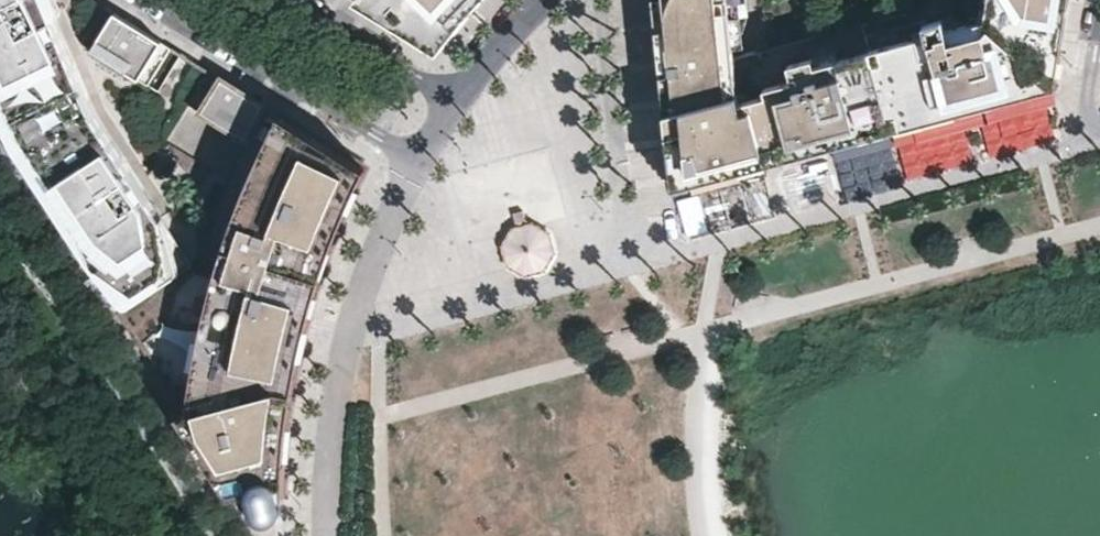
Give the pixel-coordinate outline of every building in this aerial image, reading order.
[(13,143),(123,310),(159,367),(166,377),(187,409),(241,491),(257,487),(259,498),(271,495),(269,484),(284,480),(284,478),(285,462),(270,466),(271,446),(274,419),(277,394),(280,374),(285,352),(286,347),(289,332),(294,313),(300,292),(303,279),(293,276),(296,265),(304,243),(309,230),(312,221),(322,224),(337,191),(351,159),(304,129),(288,120),(278,141),(270,159),(262,177),(256,194),(249,213),(242,232),(236,253),(229,278),(202,270),(197,262),(138,195),(46,0),(0,0),(0,116),(13,143)] [(438,51),(458,26),(477,3),(480,0),(356,0),(438,51)] [(660,78),(664,113),(737,94),(733,57),(730,19),(728,0),(652,0),(660,78)] [(745,0),(728,0),(730,19),(747,17),(745,0)] [(1068,0),(957,0),(957,5),(909,18),(907,11),(863,23),(891,129),(1031,92),(1054,86),(1059,56),(1067,5),(1068,0)] [(149,85),(172,48),(115,12),(92,49),(149,85)] [(737,94),(664,113),(668,160),(672,188),(760,165),(817,149),(891,129),(863,23),(768,48),(733,57),(737,94)] [(260,111),(263,104),(210,71),(190,103),(247,138),(250,131),(256,119),(260,111)] [(683,193),(688,231),(773,220),(768,182),(683,193)]
